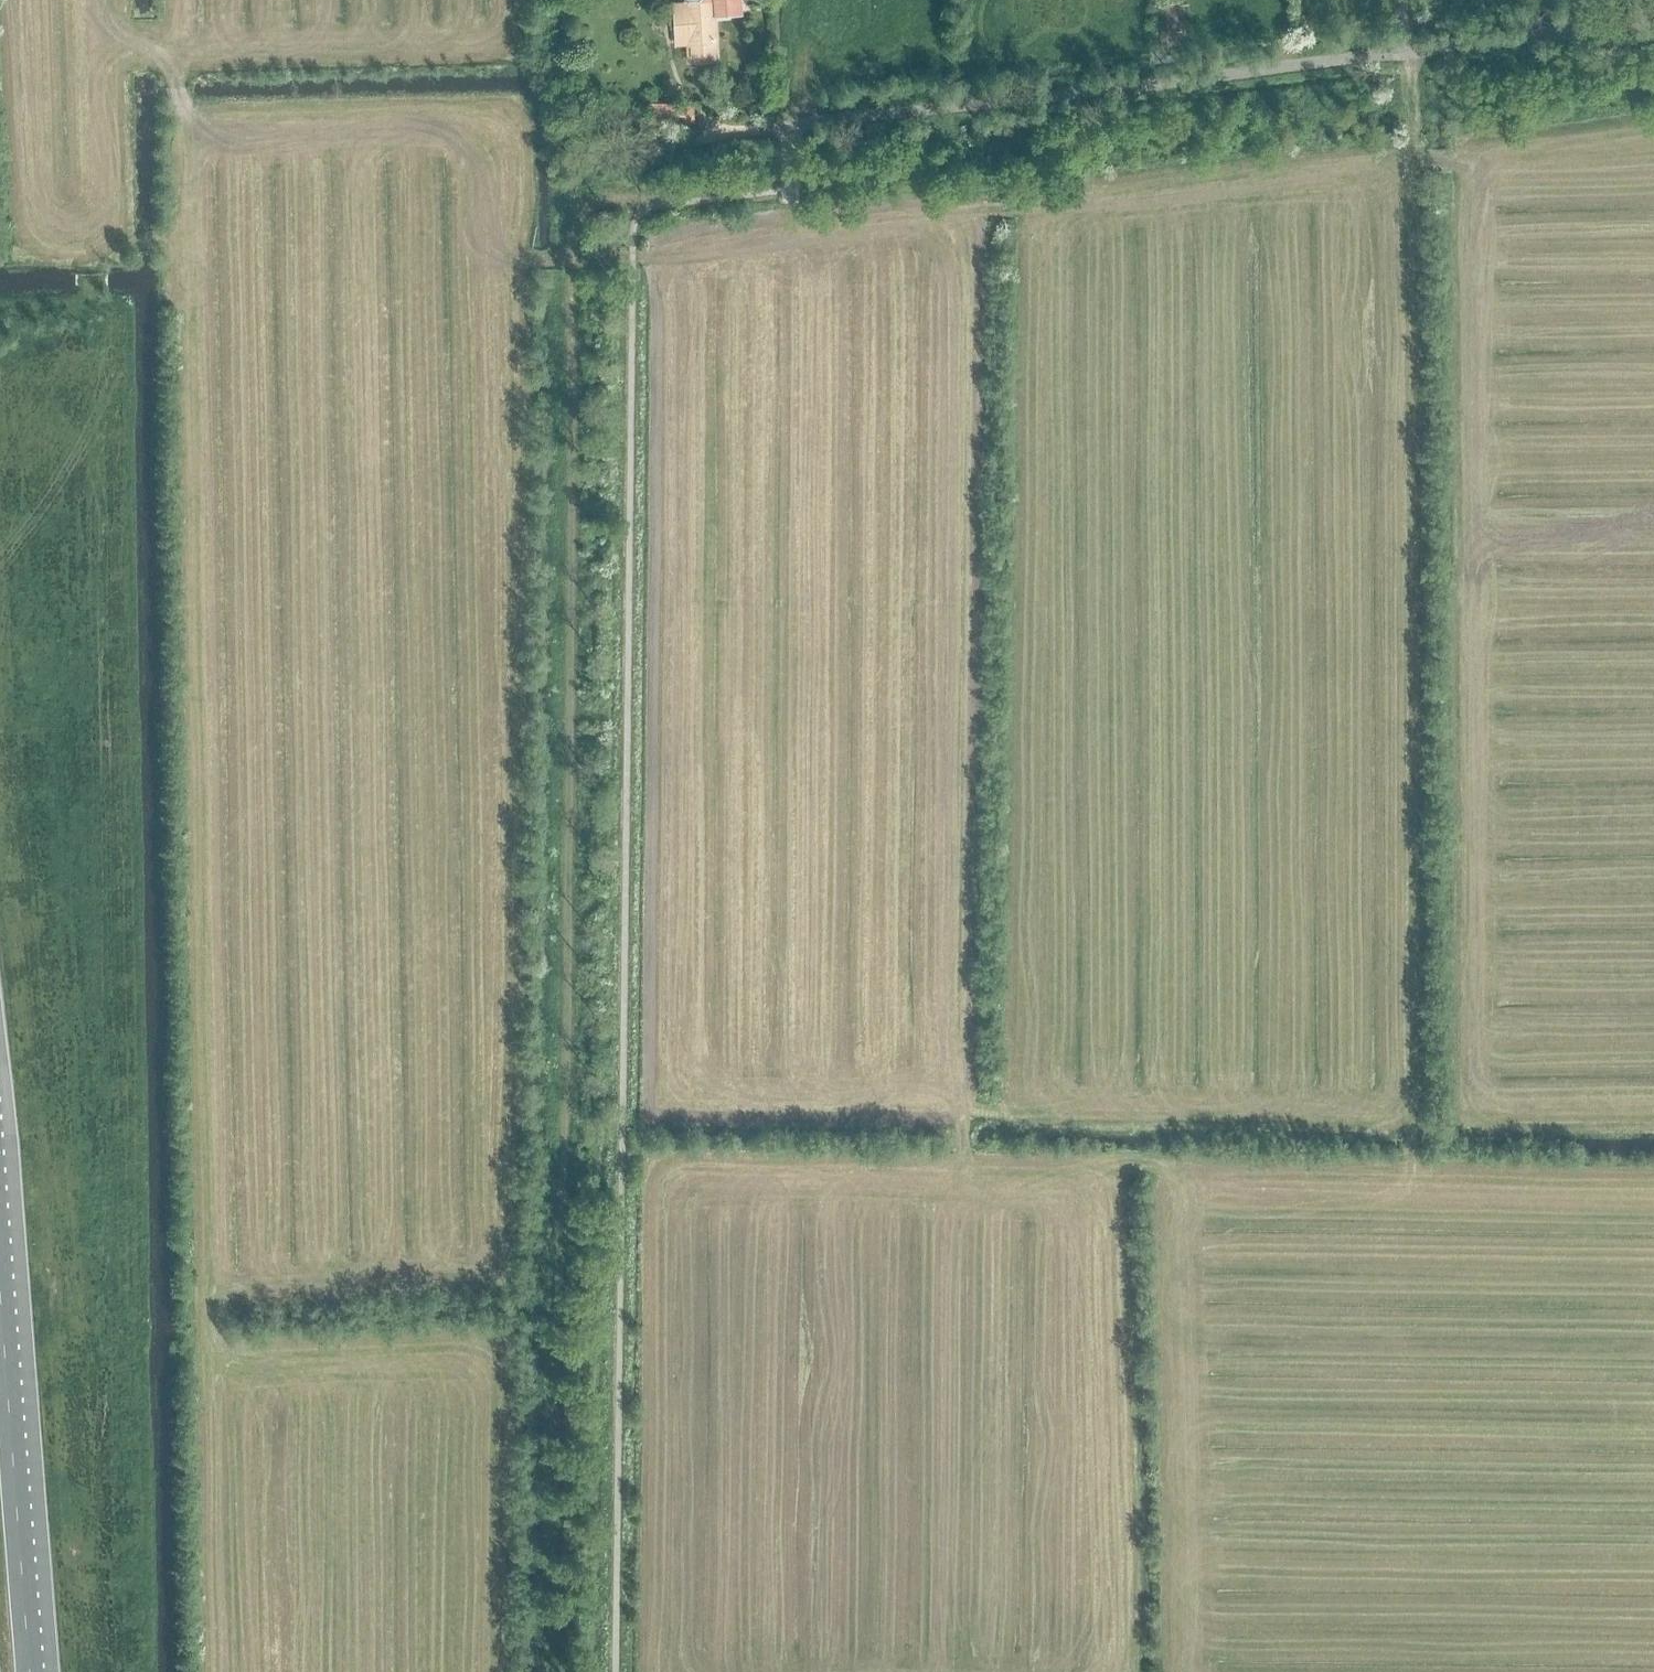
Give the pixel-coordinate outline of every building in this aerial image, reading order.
[(715,2),(714,0),(684,0),(684,2),(673,3),(675,46),(687,45),(687,62),(719,60),(716,2),(715,2)] [(650,103),(650,125),(694,125),(694,103),(650,103)]
